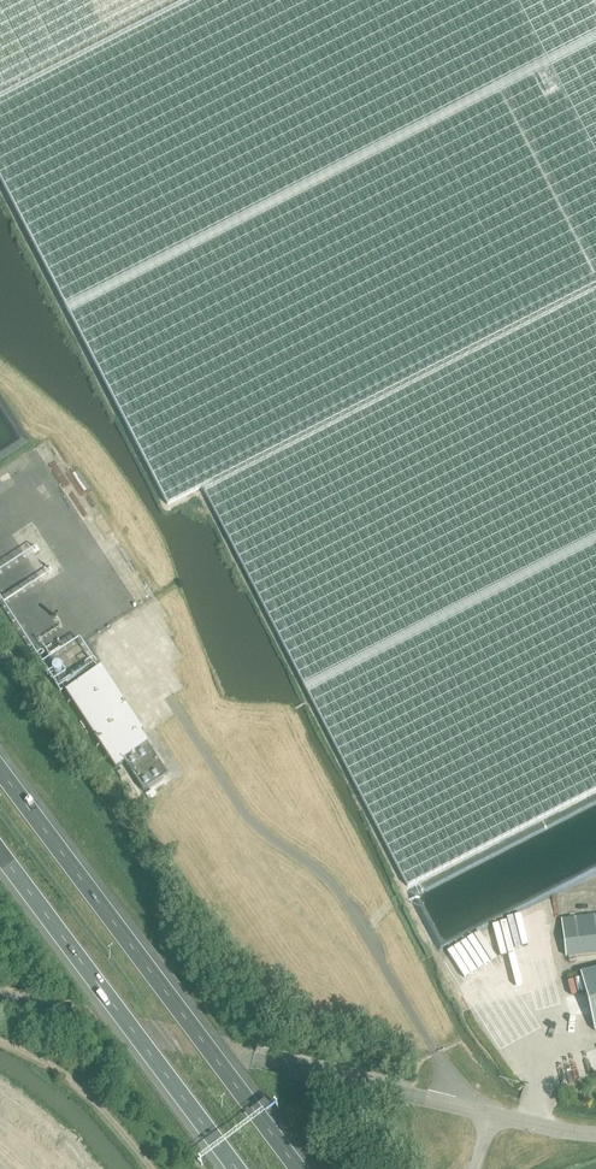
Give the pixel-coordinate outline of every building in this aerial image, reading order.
[(168,506),(595,286),(595,8),(592,0),(188,0),(0,96),(0,179),(168,506)] [(175,0),(0,0),(0,90),(175,0)] [(204,490),(407,887),(595,790),(595,289),(204,490)] [(101,668),(65,692),(116,769),(125,763),(144,791),(168,775),(148,745),(141,734),(143,733),(101,668)] [(123,770),(118,773),(122,779),(127,776),(123,770)] [(153,791),(146,795),(149,800),(156,796),(153,791)] [(561,921),(565,956),(595,953),(595,917),(561,921)] [(595,1030),(595,969),(580,973),(595,1030)]
